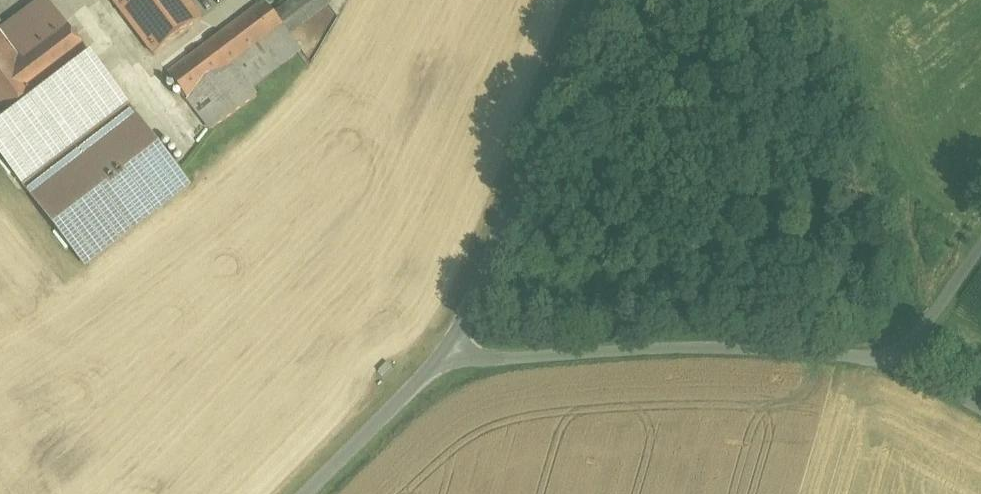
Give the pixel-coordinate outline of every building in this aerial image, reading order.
[(156,54),(203,18),(190,0),(115,0),(156,54)] [(286,8),(299,26),(330,4),(327,0),(297,0),(286,8)] [(267,2),(171,74),(213,130),(258,96),(252,87),(302,49),(267,2)] [(0,32),(0,111),(6,120),(45,91),(44,90),(91,55),(76,34),(51,53),(53,55),(31,72),(0,32)] [(131,105),(26,184),(88,266),(193,186),(131,105)]
